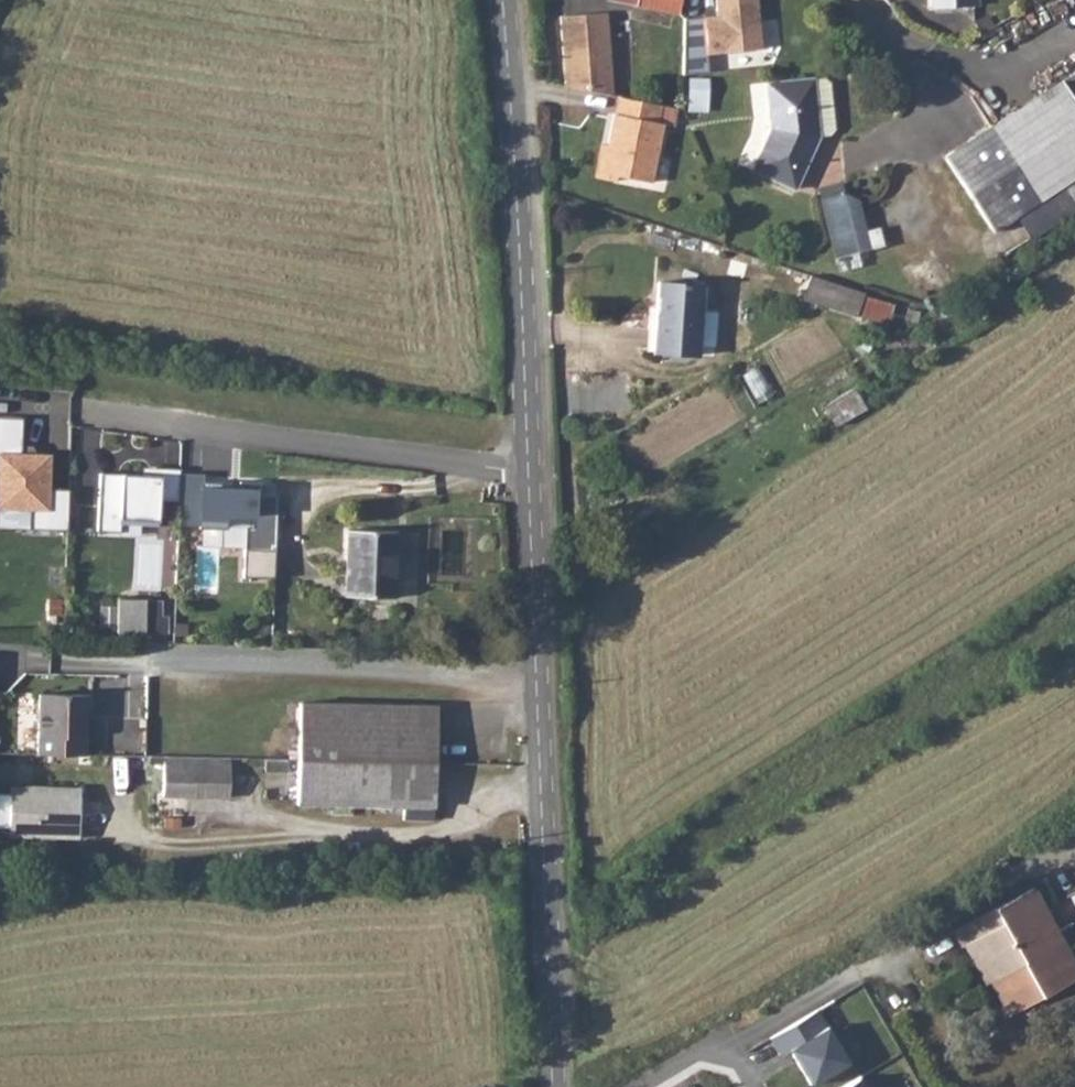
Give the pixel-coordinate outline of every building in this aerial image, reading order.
[(678,0),(634,0),(633,2),(677,10),(678,0)] [(681,73),(706,71),(705,53),(759,48),(754,0),(713,0),(714,14),(682,18),(681,73)] [(556,13),(561,83),(608,92),(602,9),(556,13)] [(944,157),(992,230),(1016,215),(1031,237),(1074,209),(1074,72),(944,157)] [(823,76),(812,77),(819,135),(834,129),(834,126),(828,81),(823,76)] [(753,168),(794,187),(819,135),(812,77),(766,82),(771,127),(753,168)] [(657,102),(616,93),(612,111),(610,111),(603,150),(597,149),(592,174),(612,178),(613,173),(647,179),(659,120),(653,119),(657,102)] [(653,119),(659,120),(670,123),(674,105),(657,102),(653,119)] [(834,257),(887,247),(882,225),(868,227),(861,189),(823,197),(834,257)] [(659,281),(653,352),(697,355),(701,284),(659,281)] [(863,294),(857,315),(887,324),(892,302),(863,294)] [(67,530),(69,489),(48,488),(49,455),(21,454),(23,417),(0,417),(0,507),(30,508),(29,529),(67,530)] [(141,466),(141,474),(160,476),(159,500),(179,501),(180,475),(180,468),(141,466)] [(100,472),(99,481),(120,482),(121,473),(100,472)] [(120,532),(120,523),(121,518),(158,520),(159,500),(160,476),(141,474),(121,473),(120,482),(99,481),(96,531),(120,532)] [(201,476),(180,475),(179,501),(178,521),(199,522),(201,482),(201,476)] [(244,549),(275,550),(278,493),(261,493),(261,482),(239,481),(239,483),(239,488),(231,488),(232,483),(201,482),(199,522),(199,528),(223,528),(223,514),(251,515),(251,526),(245,526),(244,549)] [(121,518),(120,523),(158,526),(158,520),(121,518)] [(348,528),(345,585),(345,594),(394,596),(397,530),(348,528)] [(158,597),(117,597),(117,631),(158,632),(158,597)] [(38,692),(37,752),(80,753),(85,753),(86,715),(90,715),(89,693),(38,692)] [(299,700),(298,758),(435,761),(436,704),(411,703),(299,700)] [(229,756),(162,755),(161,794),(228,795),(229,756)] [(287,758),(264,757),(264,769),(287,770),(287,758)] [(435,761),(298,758),(297,804),(405,806),(405,820),(434,820),(435,761)] [(8,835),(77,838),(79,786),(10,784),(8,835)] [(965,944),(986,982),(990,980),(1022,962),(1041,996),(1062,984),(1059,977),(1074,968),(1074,964),(1031,886),(969,921),(977,937),(965,944)] [(969,921),(957,929),(965,944),(977,937),(969,921)] [(1022,962),(990,980),(1005,1005),(1010,1014),(1041,996),(1022,962)] [(1059,977),(1062,984),(1074,977),(1074,968),(1059,977)] [(777,1034),(812,1086),(814,1086),(871,1049),(835,995),(777,1034)] [(866,1076),(842,1086),(871,1086),(866,1076)]
